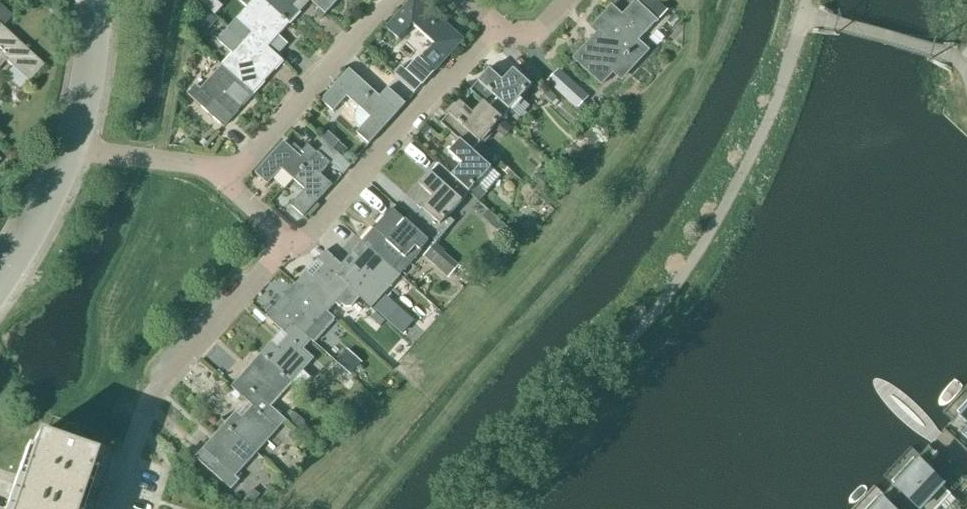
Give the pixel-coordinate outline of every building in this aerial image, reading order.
[(290,24),(262,0),(254,0),(236,20),(228,29),(256,54),(265,44),(269,48),(279,37),(290,24)] [(290,24),(301,12),(294,6),(300,0),(262,0),(290,24)] [(339,0),(309,0),(326,15),(339,0)] [(438,18),(418,0),(412,0),(386,29),(399,40),(412,25),(423,35),(438,18)] [(658,22),(636,2),(622,16),(612,6),(591,29),(597,34),(574,59),(602,85),(614,72),(621,79),(647,51),(638,43),(658,22)] [(207,11),(194,26),(204,36),(217,21),(207,11)] [(438,18),(423,35),(435,46),(421,61),(418,58),(405,71),(406,72),(400,78),(416,93),(463,41),(438,18)] [(0,26),(0,67),(5,61),(28,82),(43,66),(0,26)] [(284,61),(269,48),(265,44),(256,54),(228,29),(217,41),(232,55),(222,66),(254,94),(284,61)] [(224,127),(254,94),(222,66),(201,89),(196,85),(188,95),(224,127)] [(359,107),(373,91),(349,69),(321,101),(333,113),(347,97),(359,107)] [(578,109),(589,97),(558,69),(547,81),(578,109)] [(501,118),(502,117),(508,110),(509,111),(532,86),(513,70),(503,82),(490,70),(470,91),(483,103),(484,103),(490,109),(490,108),(501,118)] [(373,91),(359,107),(370,118),(356,133),(369,145),(406,104),(388,88),(380,97),(373,91)] [(480,143),(503,118),(502,117),(501,118),(490,108),(490,109),(484,103),(483,103),(473,114),(460,102),(441,124),(459,141),(460,141),(468,132),(480,143)] [(495,130),(504,138),(512,130),(502,121),(495,130)] [(480,143),(468,132),(460,141),(459,141),(449,153),(462,165),(452,176),(451,176),(458,182),(458,183),(467,191),(479,202),(487,193),(477,184),(492,169),(473,151),(480,143)] [(308,164),(302,158),(284,142),(255,174),(268,185),(282,169),(293,180),(308,164)] [(308,164),(293,180),(305,190),(291,206),(303,217),(332,186),(320,175),(330,164),(342,174),(351,165),(326,143),(318,152),(317,154),(308,164)] [(308,164),(317,154),(308,146),(302,153),(304,155),(302,158),(308,164)] [(451,176),(452,176),(439,164),(419,186),(432,197),(422,209),(440,226),(462,201),(460,199),(467,191),(458,183),(458,182),(451,176)] [(504,236),(510,230),(480,204),(474,211),(504,236)] [(363,241),(394,270),(400,275),(422,251),(420,250),(428,241),(392,209),(363,241)] [(372,294),(394,270),(363,241),(351,254),(358,259),(348,271),(343,266),(335,276),(359,298),(364,303),(372,294)] [(448,279),(460,264),(435,243),(422,258),(448,279)] [(335,276),(343,266),(326,251),(317,261),(324,266),(313,278),(307,272),(296,284),(327,312),(335,303),(340,308),(343,305),(346,308),(352,307),(359,298),(335,276)] [(317,323),(327,312),(296,284),(285,296),(291,302),(281,313),(275,307),(266,317),(283,333),(292,324),(311,341),(314,338),(317,341),(326,331),(317,323)] [(304,349),(311,341),(292,324),(283,333),(288,337),(278,348),(272,342),(261,354),(292,383),(314,359),(304,349)] [(271,407),(292,383),(261,354),(249,367),(256,372),(246,383),(239,378),(231,387),(247,402),(256,393),(271,407)] [(271,407),(256,393),(247,402),(252,407),(242,418),(236,412),(225,425),(257,453),(286,421),(271,407)] [(957,414),(966,424),(966,404),(957,414)] [(236,477),(257,453),(225,425),(195,458),(231,490),(240,481),(236,477)] [(79,496),(93,457),(35,437),(11,508),(75,508),(79,496)] [(951,495),(914,461),(892,484),(919,508),(938,508),(951,495)] [(251,507),(260,496),(253,490),(244,501),(251,507)] [(878,499),(869,508),(888,508),(878,499)]
